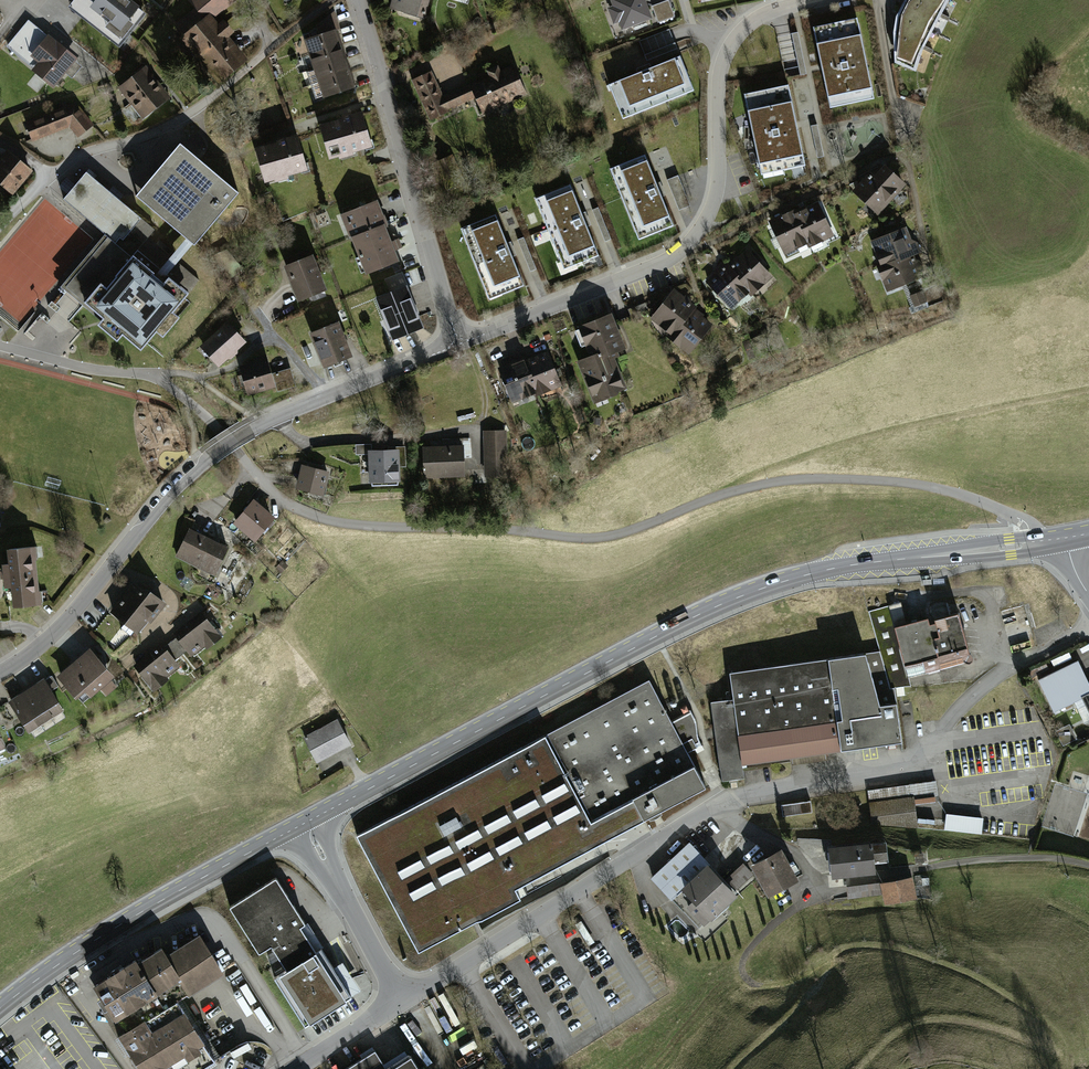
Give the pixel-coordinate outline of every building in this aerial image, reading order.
[(130,0),(98,0),(93,6),(122,30),(140,8),(130,0)] [(179,25),(222,77),(242,61),(208,20),(231,0),(192,0),(191,1),(198,9),(179,25)] [(392,14),(425,23),(431,0),(396,0),(392,14)] [(613,1),(622,28),(649,19),(643,0),(616,0),(613,1)] [(950,0),(912,0),(909,2),(899,21),(898,44),(900,67),(921,77),(930,49),(955,4),(950,0)] [(658,24),(675,19),(670,1),(653,6),(658,24)] [(814,26),(831,107),(874,98),(857,17),(814,26)] [(55,87),(77,60),(30,22),(13,41),(40,63),(33,70),(55,87)] [(672,31),(641,38),(646,60),(677,53),(672,31)] [(802,34),(785,35),(786,67),(799,66),(800,74),(804,74),(802,34)] [(341,36),(309,46),(325,101),(358,92),(341,36)] [(622,119),(692,90),(678,56),(608,85),(622,119)] [(435,75),(412,86),(431,125),(477,104),(484,119),(529,99),(514,67),(446,99),(435,75)] [(146,70),(120,92),(140,117),(167,96),(146,70)] [(744,94),(761,175),(805,165),(788,85),(744,94)] [(76,104),(24,124),(32,145),(71,130),(80,141),(96,128),(76,104)] [(358,117),(323,129),(332,156),(367,144),(358,117)] [(268,181),(303,171),(294,139),(259,149),(268,181)] [(184,141),(138,194),(196,244),(242,191),(184,141)] [(0,166),(0,184),(16,197),(35,174),(10,154),(0,166)] [(610,169),(639,240),(673,226),(644,156),(610,169)] [(884,167),(853,197),(868,212),(898,182),(884,167)] [(126,336),(142,350),(157,333),(163,338),(179,319),(172,313),(200,281),(148,237),(155,230),(88,172),(64,200),(108,238),(104,243),(110,249),(93,268),(87,263),(52,304),(71,320),(84,304),(102,320),(96,327),(118,345),(126,336)] [(535,198),(564,269),(596,256),(567,185),(535,198)] [(369,271),(397,261),(375,202),(348,212),(369,271)] [(820,202),(771,224),(786,256),(835,233),(820,202)] [(593,212),(604,239),(610,237),(599,209),(593,212)] [(496,215),(463,228),(491,301),(525,287),(496,215)] [(903,231),(877,241),(896,291),(922,281),(903,231)] [(753,255),(712,286),(733,312),(773,281),(753,255)] [(323,288),(311,258),(287,267),(300,298),(323,288)] [(425,328),(410,286),(376,299),(391,340),(425,328)] [(711,322),(674,295),(654,323),(691,350),(711,322)] [(614,316),(582,329),(593,358),(626,345),(614,316)] [(226,323),(198,348),(216,368),(244,343),(226,323)] [(341,323),(309,334),(322,369),(353,358),(341,323)] [(623,382),(612,352),(581,364),(592,393),(623,382)] [(546,354),(504,369),(515,399),(556,385),(546,354)] [(253,367),(241,370),(247,391),(274,384),(267,357),(252,361),(253,367)] [(518,438),(493,437),(493,472),(518,472),(518,438)] [(466,438),(424,442),(427,481),(469,477),(466,438)] [(407,491),(410,491),(409,474),(413,474),(412,453),(397,454),(397,457),(376,458),(377,491),(381,491),(381,495),(407,494),(407,491)] [(336,481),(306,473),(299,497),(330,505),(336,481)] [(281,527),(257,506),(237,530),(260,550),(281,527)] [(240,552),(201,532),(186,561),(225,581),(240,552)] [(33,552),(9,554),(14,602),(38,600),(33,552)] [(287,566),(282,562),(277,568),(281,572),(287,566)] [(147,647),(178,613),(154,591),(123,626),(147,647)] [(958,614),(906,624),(901,603),(870,612),(891,687),(909,685),(907,676),(970,661),(958,614)] [(209,617),(179,640),(196,661),(211,649),(218,659),(233,647),(209,617)] [(880,650),(731,674),(734,698),(711,702),(722,778),(744,775),(743,765),(903,741),(895,687),(891,687),(880,650)] [(69,686),(92,708),(116,682),(94,661),(69,686)] [(166,702),(192,681),(176,662),(151,682),(166,702)] [(1043,687),(1058,717),(1088,702),(1088,705),(1088,678),(1084,668),(1043,687)] [(646,681),(356,834),(418,950),(521,896),(516,886),(703,788),(646,681)] [(67,711),(50,688),(17,712),(34,735),(67,711)] [(341,722),(304,741),(319,768),(355,748),(341,722)] [(16,759),(0,723),(0,766),(16,759)] [(1073,728),(1060,736),(1067,750),(1081,742),(1073,728)] [(938,787),(869,794),(873,825),(919,820),(916,802),(940,800),(938,787)] [(813,805),(784,808),(785,820),(815,816),(813,805)] [(947,814),(945,829),(982,835),(984,819),(947,814)] [(884,844),(831,849),(834,874),(874,870),(874,862),(886,861),(884,844)] [(741,900),(691,849),(653,885),(703,936),(741,900)] [(783,855),(757,867),(769,892),(795,879),(783,855)] [(727,880),(736,891),(747,882),(737,871),(727,880)] [(918,882),(884,886),(887,905),(920,900),(918,882)] [(283,884),(237,914),(267,959),(276,953),(290,973),(319,955),(306,936),(314,931),(283,884)] [(880,887),(853,887),(853,904),(881,904),(880,887)] [(161,948),(137,963),(165,1007),(177,999),(221,971),(198,936),(166,956),(161,948)] [(324,952),(319,955),(290,973),(280,980),(308,1025),(352,997),(324,952)] [(125,1032),(165,1007),(137,963),(135,960),(95,985),(125,1032)] [(215,1060),(177,999),(165,1007),(125,1032),(118,1036),(129,1054),(132,1052),(142,1068),(201,1068),(215,1060)] [(233,1058),(252,1053),(250,1046),(231,1052),(233,1058)] [(354,1068),(415,1068),(407,1055),(386,1068),(378,1054),(354,1068)]
